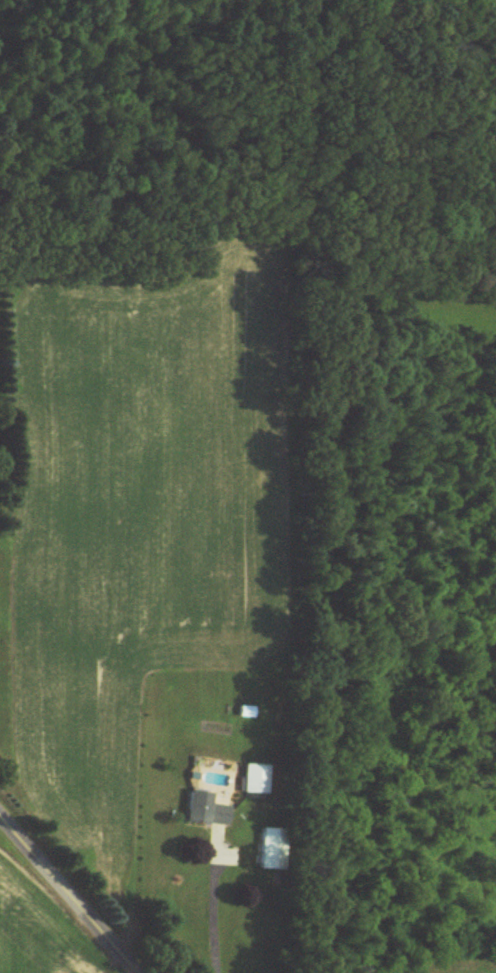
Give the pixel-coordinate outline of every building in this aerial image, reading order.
[(244,795),(268,795),(269,767),(245,766),(244,795)] [(231,807),(211,805),(212,794),(189,792),(187,823),(229,827),(231,807)] [(261,869),(281,870),(282,830),(262,830),(261,869)]
